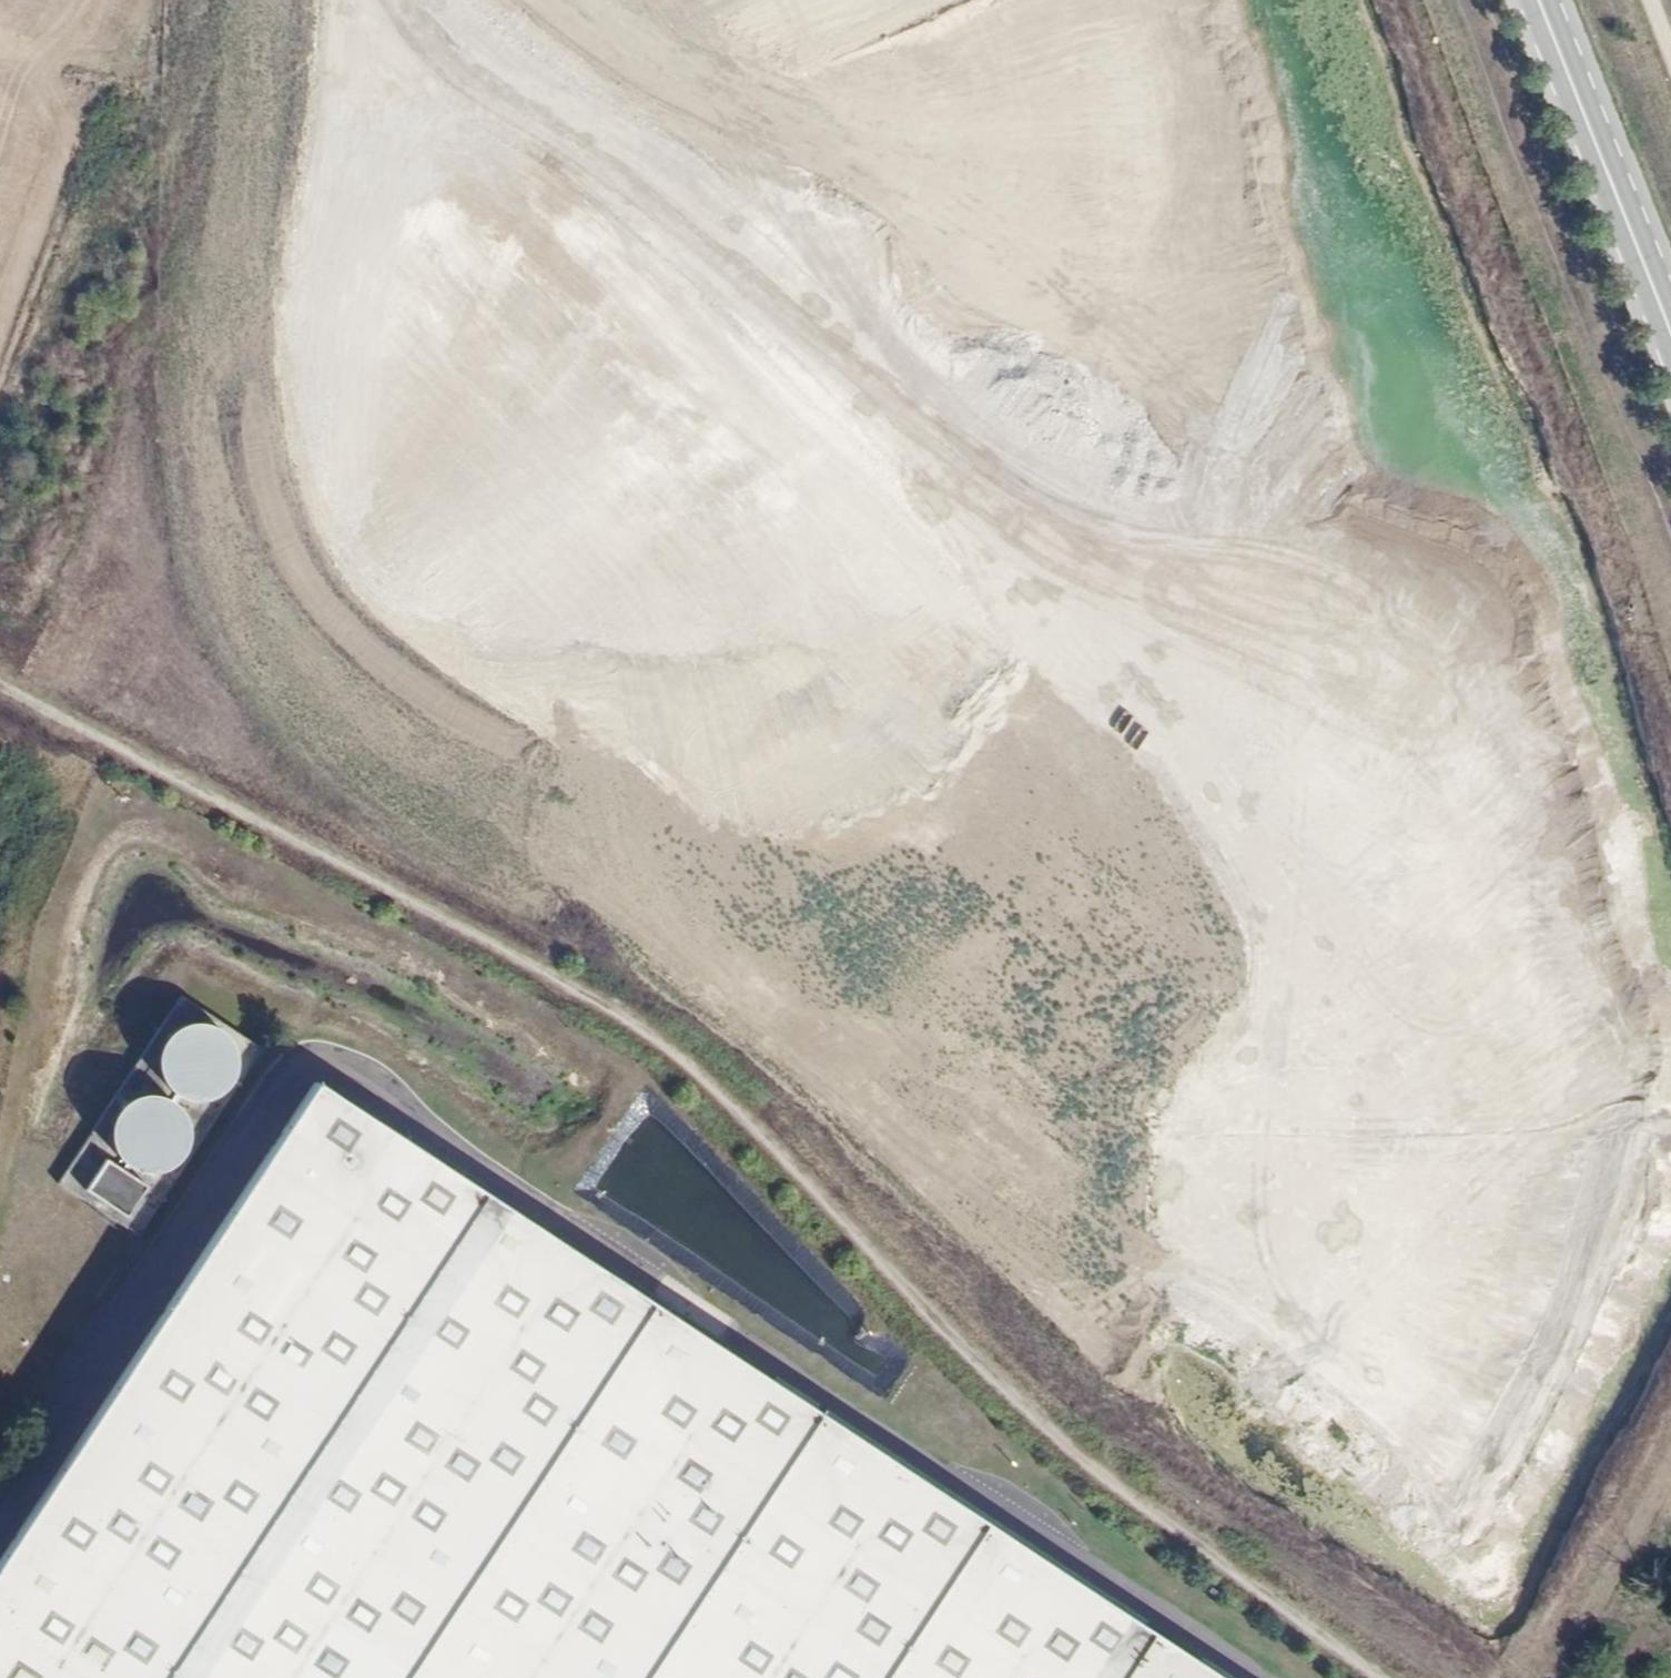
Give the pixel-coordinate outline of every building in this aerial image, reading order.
[(11,624),(0,601),(0,628),(11,624)] [(86,1194),(119,1219),(150,1176),(148,1184),(179,1142),(184,1119),(194,1122),(196,1114),(226,1072),(246,1077),(254,1047),(228,1028),(169,1013),(156,1030),(140,1092),(120,1087),(60,1170),(57,1180),(73,1191),(86,1194)] [(0,1564),(0,1677),(1232,1677),(322,1080),(0,1564)]
